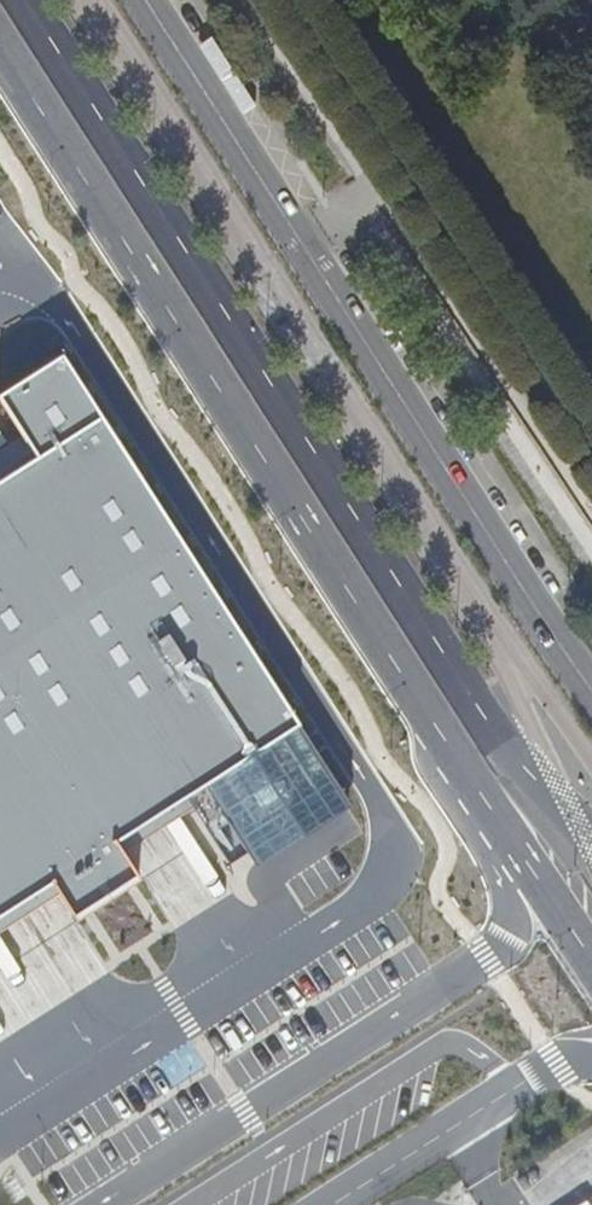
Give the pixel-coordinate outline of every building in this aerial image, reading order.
[(47,872),(67,905),(127,865),(105,830),(197,770),(253,856),(342,798),(48,343),(0,373),(0,406),(26,446),(0,463),(0,903),(47,872)] [(560,1204),(591,1204),(591,1154),(546,1182),(560,1204)]
